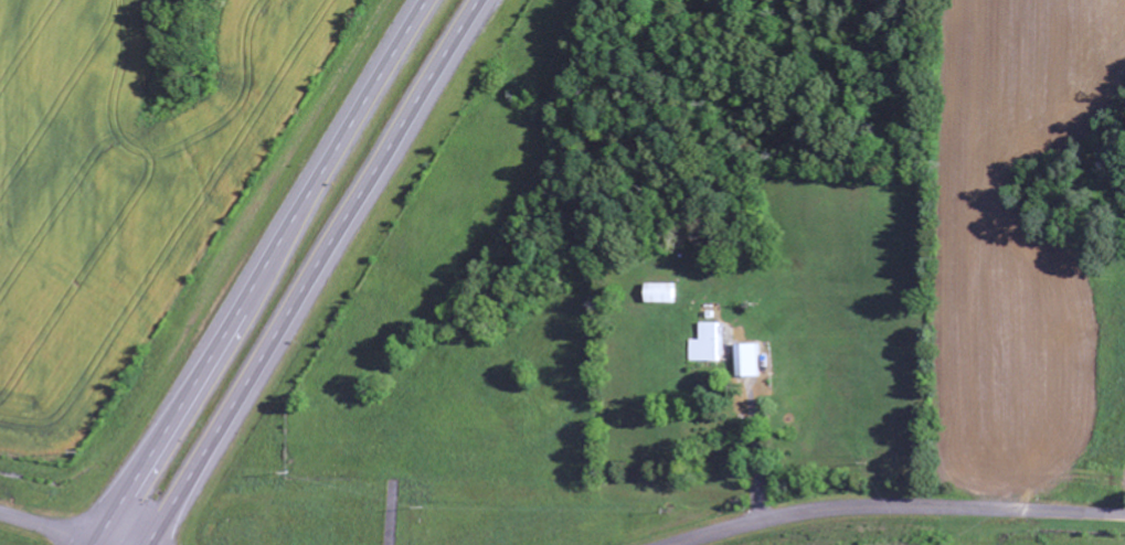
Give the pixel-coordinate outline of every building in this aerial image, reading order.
[(692,362),(726,362),(726,323),(704,323),(704,340),(693,340),(692,362)] [(762,344),(739,345),(740,377),(763,377),(762,344)]
